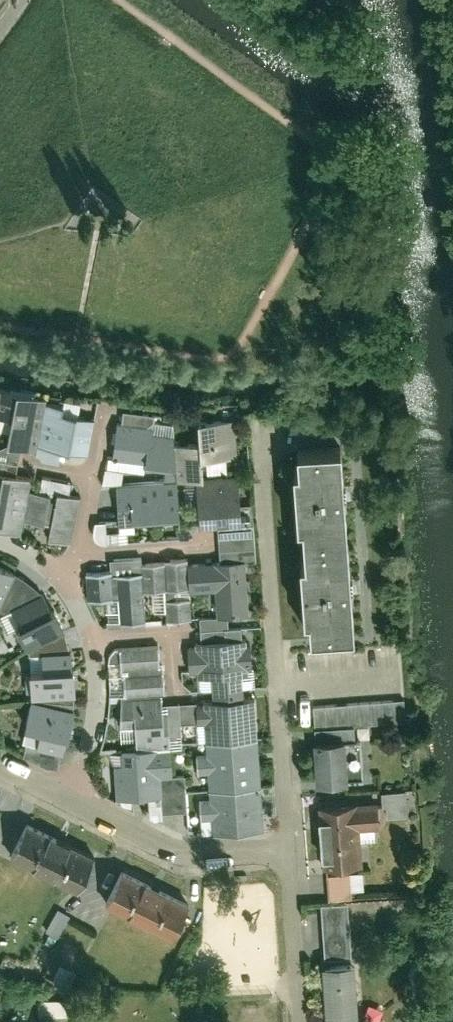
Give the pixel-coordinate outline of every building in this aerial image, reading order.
[(83,465),(93,413),(45,404),(46,398),(0,390),(0,433),(7,434),(5,446),(38,452),(37,456),(83,465)] [(127,411),(115,454),(145,461),(144,469),(178,475),(176,443),(176,436),(155,432),(157,417),(127,411)] [(178,475),(178,481),(196,480),(198,513),(244,510),(242,477),(203,479),(202,460),(238,458),(236,419),(198,421),(199,442),(176,443),(178,475)] [(334,448),(291,450),(292,471),(288,471),(291,526),(297,525),(300,564),(296,564),(299,618),(304,618),(305,638),(346,635),(334,448)] [(22,532),(25,519),(51,525),(48,538),(73,544),(83,497),(73,495),(75,484),(43,478),(40,492),(31,490),(34,478),(0,471),(0,527),(22,532)] [(178,481),(117,485),(119,523),(181,520),(178,481)] [(145,568),(147,593),(166,592),(168,620),(195,619),(194,591),(217,589),(218,615),(251,613),(248,560),(186,564),(186,557),(165,558),(165,563),(145,564),(145,568)] [(145,568),(86,571),(87,601),(119,600),(120,623),(148,622),(147,593),(145,568)] [(0,611),(14,575),(0,569),(0,611)] [(25,648),(63,629),(46,593),(8,612),(25,648)] [(212,816),(213,831),(265,829),(261,694),(249,694),(248,665),(256,665),(255,638),(247,638),(246,628),(227,628),(227,639),(198,640),(200,691),(213,691),(213,700),(203,701),(203,710),(212,710),(212,724),(197,725),(198,742),(208,741),(208,755),(199,755),(199,776),(210,776),(210,799),(201,800),(202,816),(212,816)] [(115,750),(117,800),(169,799),(168,778),(176,778),(175,728),(163,728),(162,694),(168,693),(167,664),(161,664),(161,646),(121,647),(123,700),(123,728),(136,728),(137,750),(115,750)] [(29,673),(30,700),(77,698),(76,653),(43,655),(44,672),(29,673)] [(29,729),(25,744),(64,754),(75,711),(30,700),(23,727),(29,729)] [(400,703),(311,708),(315,782),(364,779),(361,736),(355,736),(355,727),(402,725),(400,703)] [(380,801),(316,807),(324,906),(347,904),(345,871),(360,870),(357,831),(379,829),(378,818),(407,816),(405,791),(379,793),(380,801)] [(23,824),(8,857),(79,890),(94,857),(23,824)] [(126,874),(110,908),(172,936),(188,903),(126,874)] [(320,906),(324,963),(321,964),(325,1021),(358,1021),(354,962),(351,962),(347,904),(324,906),(320,906)] [(60,935),(70,914),(57,908),(47,929),(60,935)]
